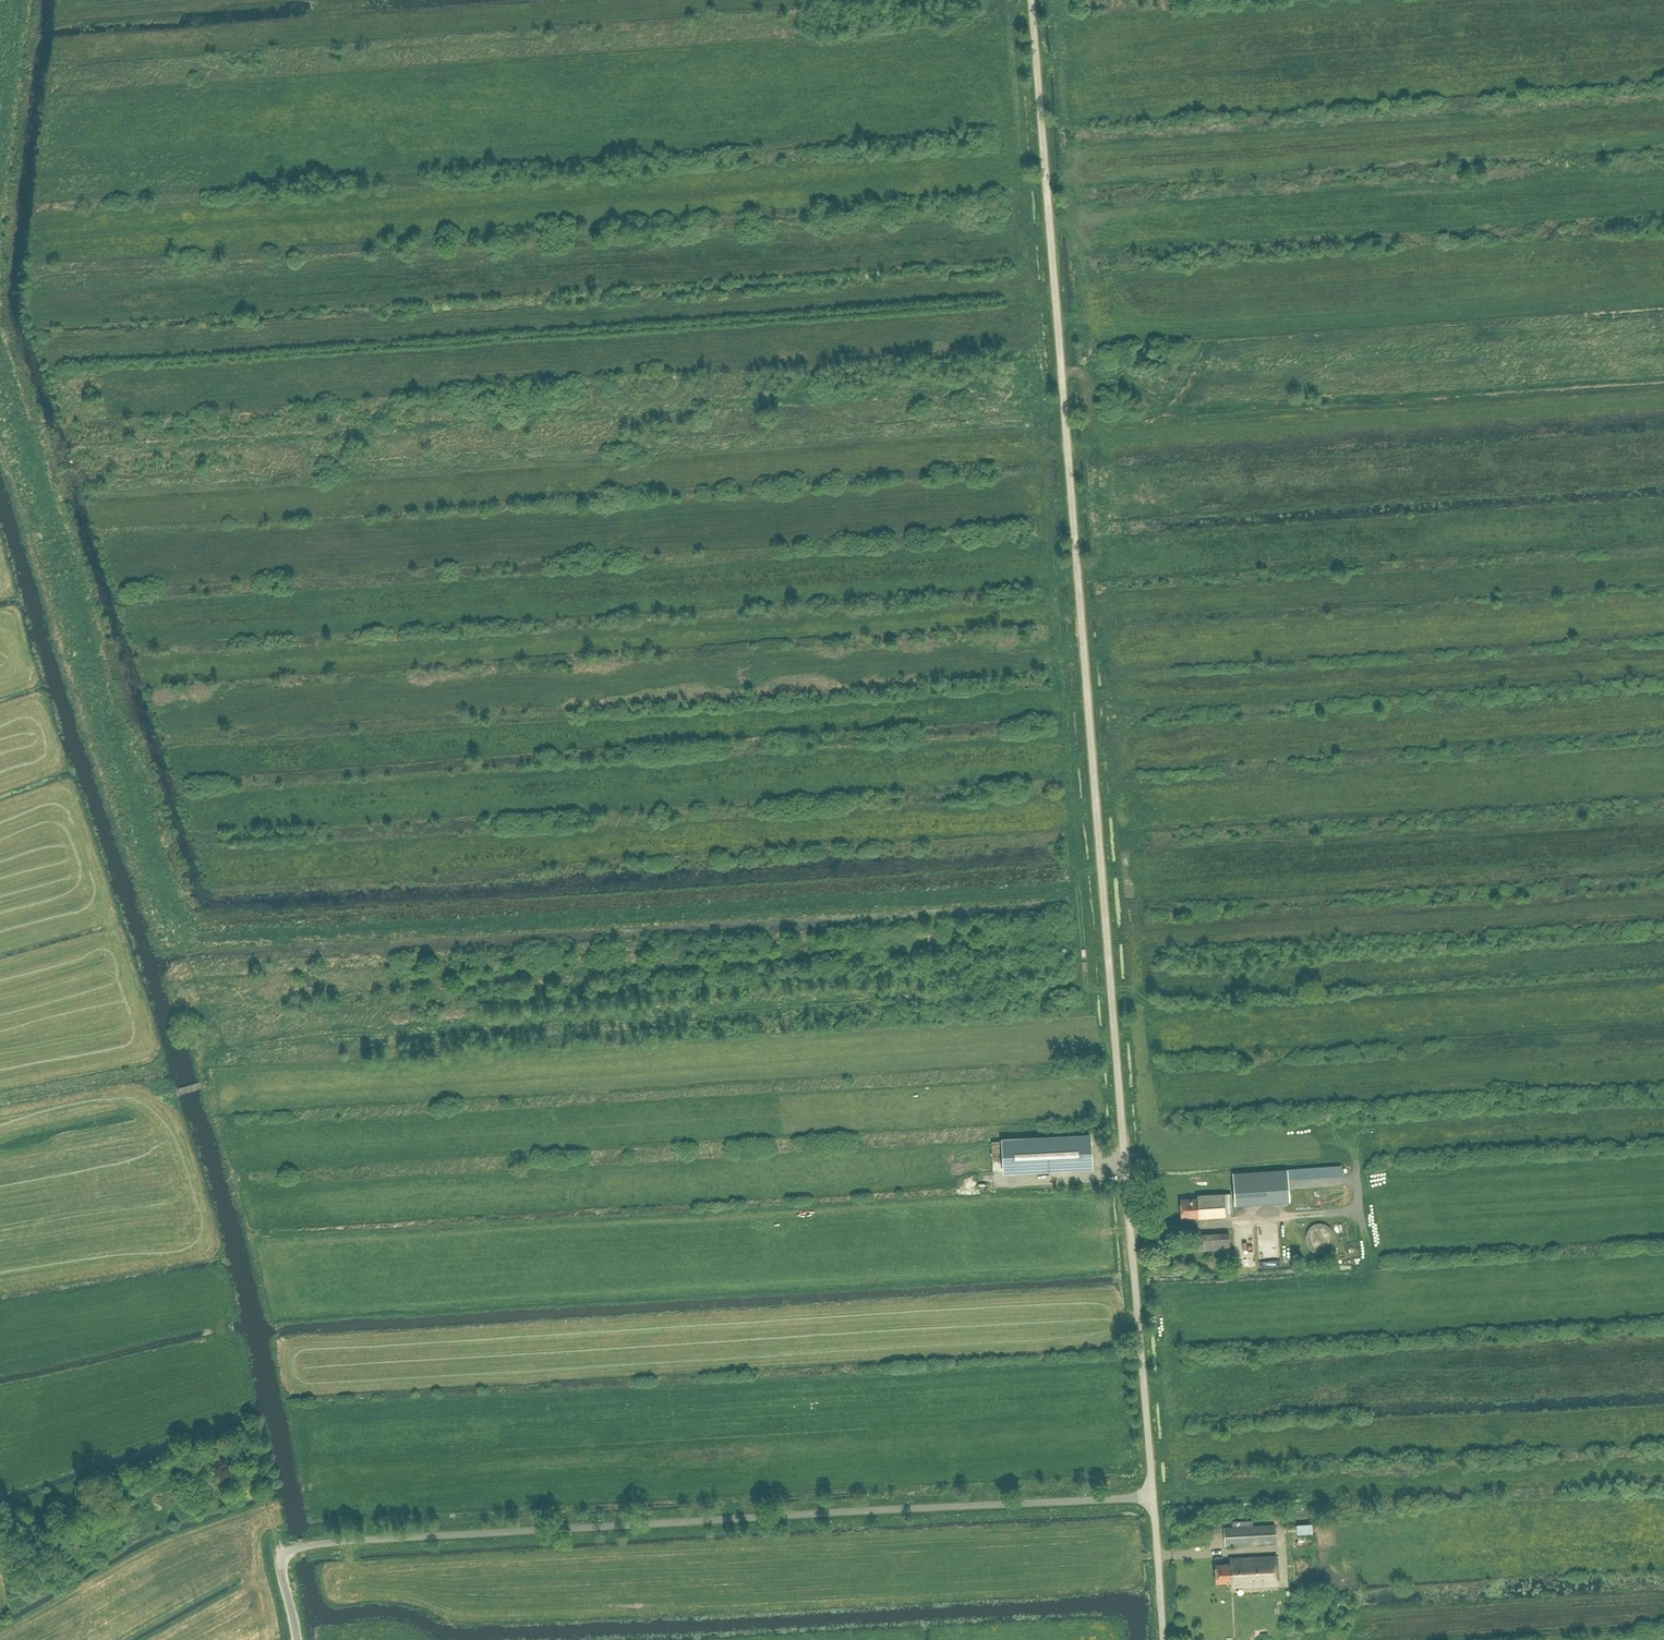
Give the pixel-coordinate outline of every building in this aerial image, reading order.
[(1002,1141),(1004,1172),(1092,1167),(1090,1137),(1002,1141)] [(1287,1170),(1232,1174),(1234,1205),(1289,1201),(1287,1170)] [(1198,1198),(1180,1199),(1181,1219),(1225,1216),(1225,1213),(1232,1213),(1232,1193),(1222,1193),(1222,1194),(1198,1196),(1198,1198)] [(1320,1253),(1321,1252),(1323,1252),(1325,1252),(1326,1251),(1328,1250),(1329,1249),(1330,1248),(1331,1247),(1332,1246),(1333,1245),(1333,1243),(1334,1242),(1334,1241),(1334,1239),(1334,1238),(1334,1236),(1334,1235),(1333,1233),(1333,1232),(1332,1230),(1331,1229),(1330,1227),(1329,1226),(1327,1225),(1326,1225),(1324,1224),(1323,1224),(1321,1223),(1320,1223),(1318,1223),(1316,1224),(1314,1224),(1313,1225),(1312,1225),(1310,1226),(1309,1227),(1308,1229),(1307,1230),(1306,1232),(1306,1233),(1305,1235),(1305,1237),(1305,1238),(1305,1240),(1305,1241),(1306,1243),(1306,1244),(1307,1245),(1308,1247),(1309,1248),(1310,1249),(1311,1250),(1312,1250),(1313,1251),(1315,1252),(1316,1252),(1318,1252),(1320,1253)] [(1230,1252),(1230,1235),(1203,1236),(1204,1253),(1230,1252)] [(1253,1526),(1252,1521),(1230,1522),(1230,1527),(1224,1527),(1225,1545),(1276,1543),(1275,1525),(1253,1526)] [(1297,1528),(1297,1538),(1313,1538),(1313,1527),(1297,1528)] [(1278,1584),(1277,1556),(1229,1558),(1230,1563),(1215,1564),(1216,1582),(1231,1581),(1231,1586),(1278,1584)] [(1309,1570),(1308,1561),(1294,1562),(1295,1571),(1309,1570)]
